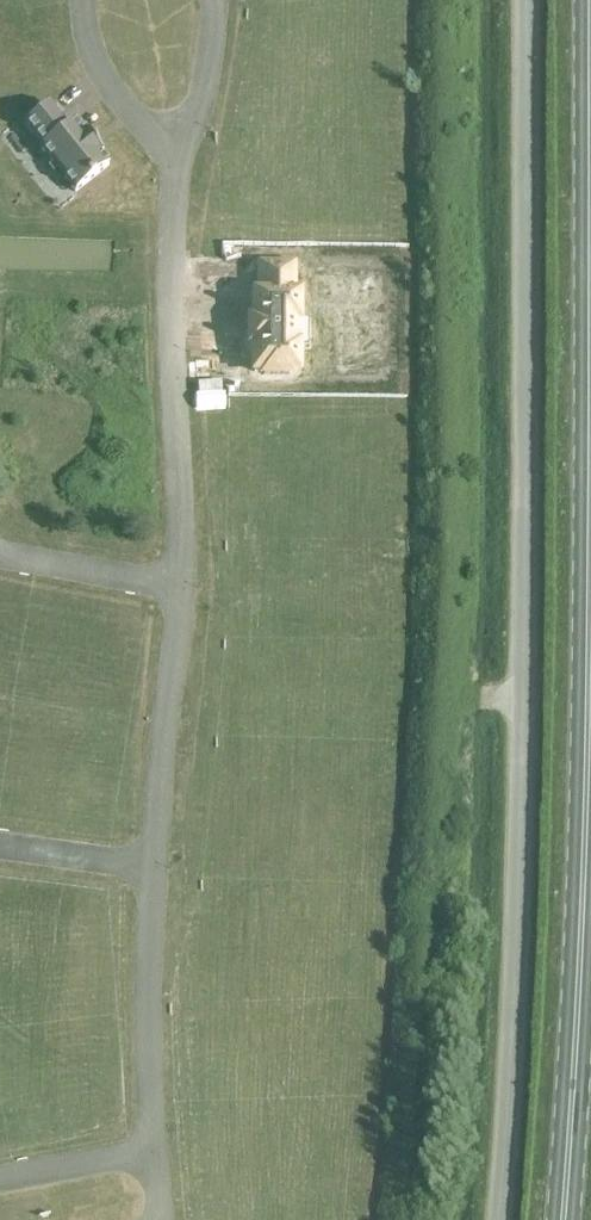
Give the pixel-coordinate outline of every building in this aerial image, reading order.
[(48,105),(24,125),(42,147),(40,149),(52,164),(47,168),(57,181),(62,177),(64,180),(74,192),(108,166),(99,155),(102,153),(84,131),(81,133),(73,122),(66,128),(49,106),(48,105)] [(294,270),(263,269),(263,270),(265,286),(259,286),(259,304),(251,305),(251,325),(259,325),(259,343),(271,344),(271,347),(293,348),(292,344),(298,344),(299,325),(293,325),(294,309),(299,309),(299,289),(294,289),(294,270)]
